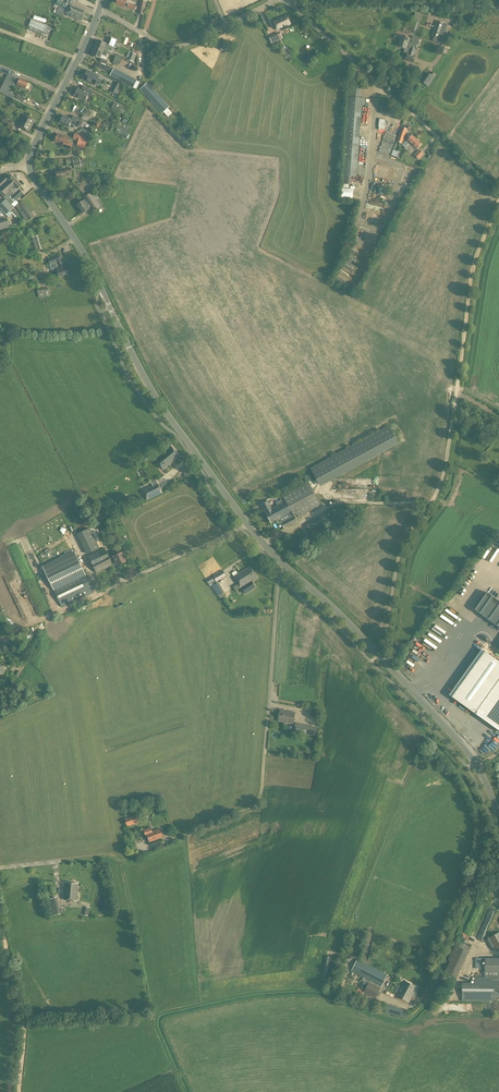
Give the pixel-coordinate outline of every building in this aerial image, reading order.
[(65,8),(70,10),(69,10),(84,16),(85,11),(72,6),(74,0),(68,0),(67,4),(64,2),(62,7),(65,8)] [(127,0),(117,0),(116,0),(115,3),(116,4),(116,5),(125,7),(127,8),(133,10),(135,5),(126,3),(127,0)] [(138,14),(144,15),(146,2),(141,0),(138,14)] [(63,17),(66,9),(59,6),(56,5),(53,12),(56,14),(63,17)] [(84,16),(69,10),(67,15),(81,21),(84,16)] [(287,25),(290,24),(286,16),(273,22),(277,30),(280,28),(282,31),(288,28),(287,25)] [(52,28),(31,20),(28,29),(48,37),(52,28)] [(432,36),(438,39),(443,23),(437,21),(432,36)] [(272,44),(280,39),(277,33),(269,37),(272,44)] [(402,36),(400,41),(417,47),(419,42),(420,39),(413,36),(412,39),(402,36)] [(106,44),(111,46),(114,47),(117,40),(109,37),(106,44)] [(224,51),(228,42),(222,39),(217,48),(224,51)] [(98,40),(95,47),(107,52),(108,50),(109,50),(111,46),(106,44),(98,40)] [(417,47),(400,41),(398,46),(399,46),(399,47),(405,49),(405,48),(408,49),(405,60),(413,63),(416,55),(414,55),(415,52),(417,47)] [(107,52),(95,47),(92,55),(100,58),(102,55),(106,56),(107,52)] [(128,60),(133,62),(137,54),(131,52),(128,60)] [(121,65),(123,58),(116,56),(114,63),(121,65)] [(111,68),(97,62),(96,66),(99,67),(102,68),(110,72),(111,68)] [(14,85),(12,84),(13,83),(11,82),(10,83),(9,82),(12,76),(9,74),(11,70),(1,66),(0,70),(0,71),(8,74),(0,90),(0,92),(3,94),(7,96),(13,99),(15,95),(11,93),(14,85)] [(110,76),(133,88),(137,80),(114,68),(110,76)] [(87,71),(83,79),(95,85),(99,77),(87,71)] [(16,78),(12,76),(9,82),(10,83),(11,82),(13,83),(12,84),(14,85),(15,84),(17,85),(25,89),(28,83),(20,79),(16,78)] [(117,81),(111,92),(118,95),(123,85),(117,81)] [(415,93),(423,100),(432,89),(425,82),(415,93)] [(170,110),(168,108),(169,107),(147,83),(140,90),(141,92),(139,94),(158,114),(160,112),(162,113),(164,112),(166,114),(170,110)] [(84,86),(82,90),(78,88),(74,95),(84,101),(83,104),(89,107),(91,104),(85,101),(88,95),(92,97),(94,92),(84,86)] [(350,87),(343,176),(342,184),(341,198),(353,199),(353,189),(349,189),(349,184),(351,185),(351,177),(356,177),(362,103),(365,103),(365,99),(360,98),(360,88),(350,87)] [(391,107),(383,100),(380,104),(380,105),(380,113),(385,114),(391,107)] [(126,108),(115,102),(111,108),(123,114),(126,108)] [(18,126),(29,132),(35,120),(24,115),(18,126)] [(74,115),(72,119),(63,115),(60,123),(68,127),(73,129),(75,125),(80,128),(81,127),(81,129),(80,129),(79,131),(77,130),(76,133),(75,133),(92,138),(93,134),(92,134),(93,131),(84,128),(86,122),(83,121),(84,120),(74,115)] [(11,131),(15,123),(4,117),(1,122),(8,125),(6,128),(11,131)] [(128,129),(117,125),(116,128),(122,130),(121,131),(126,133),(128,129)] [(396,142),(402,144),(407,129),(402,127),(396,142)] [(92,138),(75,133),(73,139),(78,141),(77,146),(85,149),(86,143),(89,143),(89,138),(91,139),(92,138)] [(73,144),(69,142),(70,138),(57,134),(55,142),(63,144),(62,147),(71,150),(73,144)] [(407,140),(406,142),(408,144),(405,148),(407,150),(417,140),(412,135),(407,140)] [(421,144),(417,140),(407,150),(410,153),(414,148),(416,150),(421,144)] [(419,150),(414,155),(419,160),(424,154),(419,150)] [(81,167),(84,166),(83,162),(81,162),(80,159),(73,160),(75,168),(81,167)] [(71,168),(65,169),(65,168),(61,169),(61,170),(57,171),(58,178),(66,177),(66,174),(72,173),(71,168)] [(0,180),(0,188),(0,193),(2,195),(6,199),(0,205),(0,209),(5,215),(6,215),(10,211),(13,208),(14,207),(12,204),(16,200),(23,194),(18,188),(21,186),(12,176),(9,179),(6,175),(0,180)] [(101,203),(93,191),(85,196),(95,211),(101,207),(99,204),(101,203)] [(86,199),(83,201),(77,205),(83,213),(89,209),(87,207),(90,205),(86,199)] [(23,201),(19,204),(16,206),(20,213),(26,222),(34,217),(23,201)] [(10,211),(12,214),(15,218),(19,215),(13,208),(10,211)] [(32,237),(36,251),(42,249),(38,235),(32,237)] [(70,273),(68,265),(68,263),(64,264),(61,255),(48,259),(51,268),(57,266),(58,268),(56,269),(59,277),(70,273)] [(37,289),(39,298),(50,296),(49,288),(37,289)] [(389,426),(311,469),(319,483),(396,440),(389,426)] [(171,446),(155,460),(164,470),(179,457),(171,446)] [(151,482),(152,485),(141,490),(146,501),(162,493),(156,479),(151,482)] [(277,505),(272,508),(265,512),(271,523),(277,520),(279,524),(281,523),(284,529),(297,522),(294,517),(297,515),(299,517),(304,514),(321,505),(308,481),(281,495),(283,499),(276,503),(277,505)] [(265,512),(272,508),(268,501),(262,505),(265,512)] [(323,524),(319,517),(305,525),(310,532),(323,524)] [(329,534),(327,531),(324,525),(310,533),(316,543),(319,542),(318,540),(329,534)] [(113,557),(109,559),(96,529),(80,537),(96,573),(112,565),(112,564),(116,562),(118,565),(126,562),(122,553),(113,557)] [(94,592),(84,572),(74,551),(42,566),(52,586),(62,608),(94,592)] [(256,587),(252,582),(258,578),(250,567),(234,576),(241,589),(244,594),(256,587)] [(213,576),(215,580),(214,580),(212,577),(207,580),(210,583),(211,583),(212,585),(218,596),(219,596),(220,598),(224,596),(223,593),(224,592),(218,582),(217,583),(216,582),(226,576),(222,571),(213,576)] [(487,593),(483,598),(481,599),(481,601),(480,602),(478,603),(479,604),(478,606),(475,606),(476,609),(475,610),(476,610),(476,613),(479,612),(490,621),(489,622),(491,623),(492,622),(498,627),(498,601),(487,593)] [(447,605),(436,619),(449,628),(459,614),(447,605)] [(442,637),(439,635),(441,632),(432,625),(428,630),(440,640),(442,637)] [(452,697),(475,714),(498,731),(498,661),(484,651),(452,697)] [(295,713),(280,710),(278,721),(293,724),(295,713)] [(314,727),(306,725),(295,724),(294,732),(312,735),(314,727)] [(125,819),(127,826),(138,823),(136,815),(125,819)] [(160,829),(152,831),(151,827),(144,829),(146,836),(147,835),(150,842),(163,837),(160,829)] [(139,853),(136,843),(130,845),(133,855),(139,853)] [(76,901),(78,884),(65,883),(64,900),(76,901)] [(61,914),(57,897),(49,899),(53,915),(61,914)] [(485,940),(491,950),(494,948),(496,951),(498,949),(498,932),(485,940)] [(461,942),(459,947),(455,945),(448,961),(450,961),(444,974),(456,979),(469,952),(468,951),(470,947),(461,942)] [(485,977),(474,977),(474,984),(463,984),(462,1001),(495,1001),(495,977),(498,977),(498,979),(498,958),(485,958),(484,977),(485,977)] [(387,975),(364,963),(357,959),(351,971),(363,976),(362,977),(364,979),(365,978),(382,986),(387,975)] [(396,996),(409,1002),(417,987),(404,980),(396,996)] [(364,991),(376,997),(380,988),(368,982),(368,983),(364,981),(361,988),(365,990),(364,991)] [(387,1004),(385,1012),(405,1018),(408,1010),(387,1004)]
